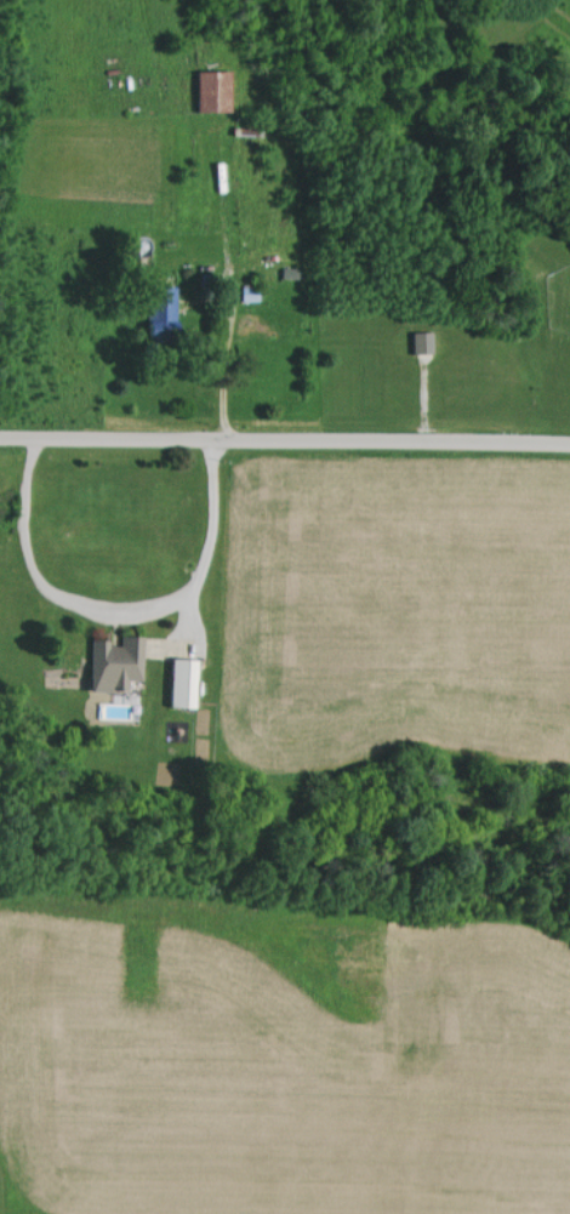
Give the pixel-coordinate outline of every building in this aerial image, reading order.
[(194,111),(227,110),(226,71),(193,72),(194,111)] [(174,285),(158,285),(157,325),(173,326),(174,285)] [(410,352),(431,352),(430,330),(409,331),(410,352)] [(111,689),(123,689),(124,679),(139,679),(140,635),(125,634),(125,645),(111,645),(111,689)] [(192,706),(194,658),(168,657),(166,706),(192,706)]
